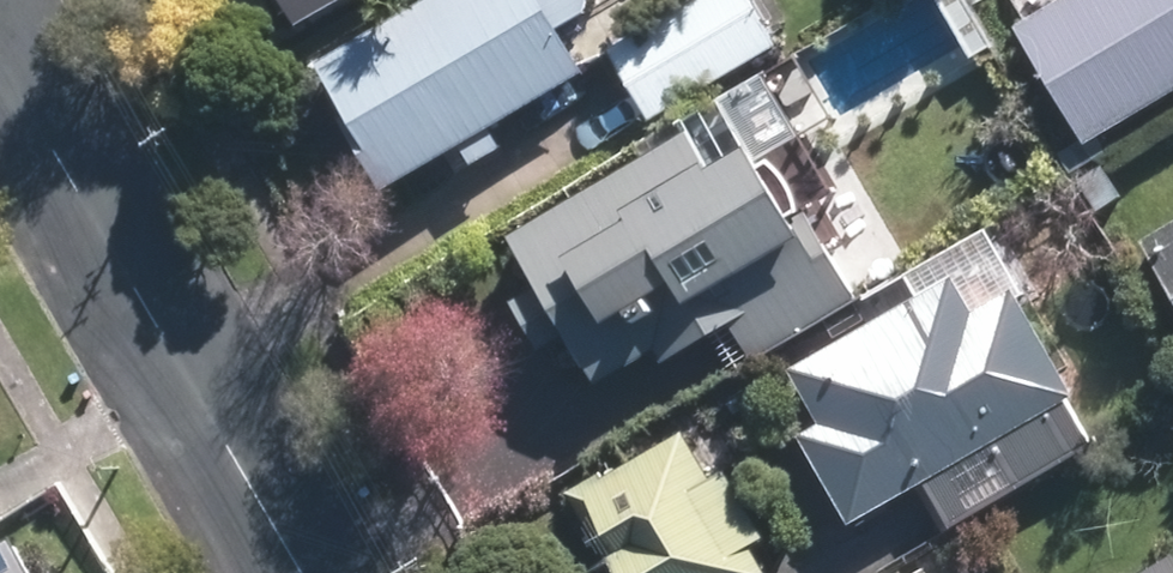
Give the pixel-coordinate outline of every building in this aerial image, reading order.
[(293,28),(341,0),(277,0),(293,28)] [(313,70),(383,192),(580,79),(556,36),(587,17),(591,0),(435,0),(313,70)] [(752,0),(702,0),(610,52),(650,121),(779,47),(752,0)] [(1012,35),(1081,151),(1172,97),(1172,0),(1071,0),(1012,35)] [(510,235),(541,289),(514,305),(540,352),(569,336),(596,384),(654,352),(662,366),(733,327),(751,359),(857,300),(807,212),(789,222),(750,152),(708,175),(686,137),(510,235)] [(1139,245),(1172,301),(1172,225),(1139,245)] [(922,483),(949,529),(1092,448),(1065,402),(1074,397),(1013,291),(972,314),(952,279),(789,372),(819,425),(796,438),(846,525),(922,483)] [(751,546),(763,539),(724,472),(714,478),(685,429),(568,497),(612,572),(767,572),(751,546)] [(0,558),(0,572),(29,572),(15,550),(0,558)] [(1141,572),(1172,572),(1172,555),(1141,572)]
